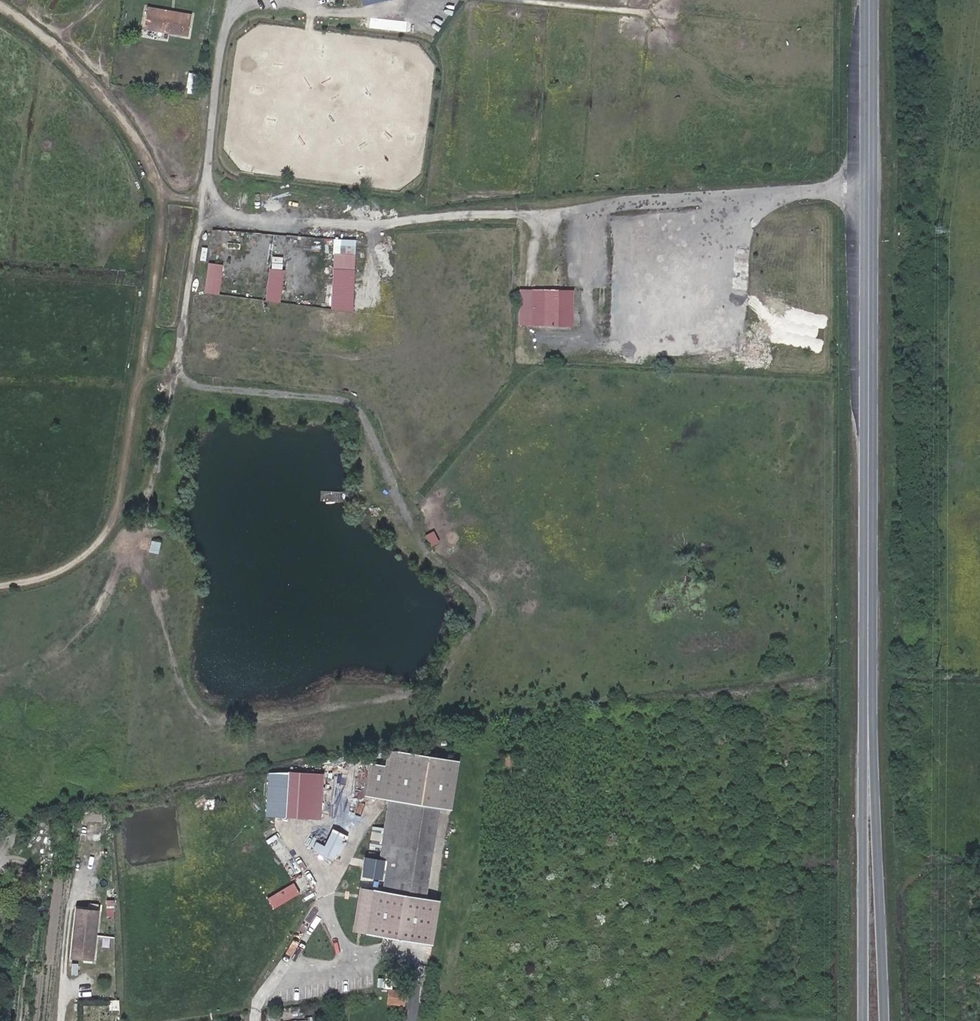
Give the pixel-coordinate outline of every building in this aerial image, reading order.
[(195,16),(149,9),(145,30),(147,30),(145,37),(155,39),(156,32),(191,38),(195,16)] [(203,75),(192,73),(190,88),(191,88),(199,90),(201,90),(203,75)] [(206,292),(222,293),(225,263),(209,261),(206,292)] [(270,267),(267,300),(283,301),(286,268),(270,267)] [(382,892),(424,898),(438,808),(449,810),(457,761),(395,751),(393,766),(368,763),(363,796),(388,800),(383,828),(381,845),(378,860),(387,862),(382,892)] [(514,758),(500,759),(500,770),(514,769),(514,758)] [(308,816),(306,771),(286,772),(288,817),(308,816)] [(347,798),(344,815),(356,816),(359,800),(347,798)] [(369,843),(381,845),(383,828),(372,827),(369,843)] [(330,864),(340,841),(329,836),(319,859),(330,864)] [(442,903),(363,890),(356,930),(435,943),(442,903)] [(98,912),(77,910),(72,957),(93,959),(98,912)] [(406,1005),(408,992),(392,989),(391,1003),(406,1005)] [(266,1000),(253,1001),(254,1009),(266,1008),(266,1000)]
